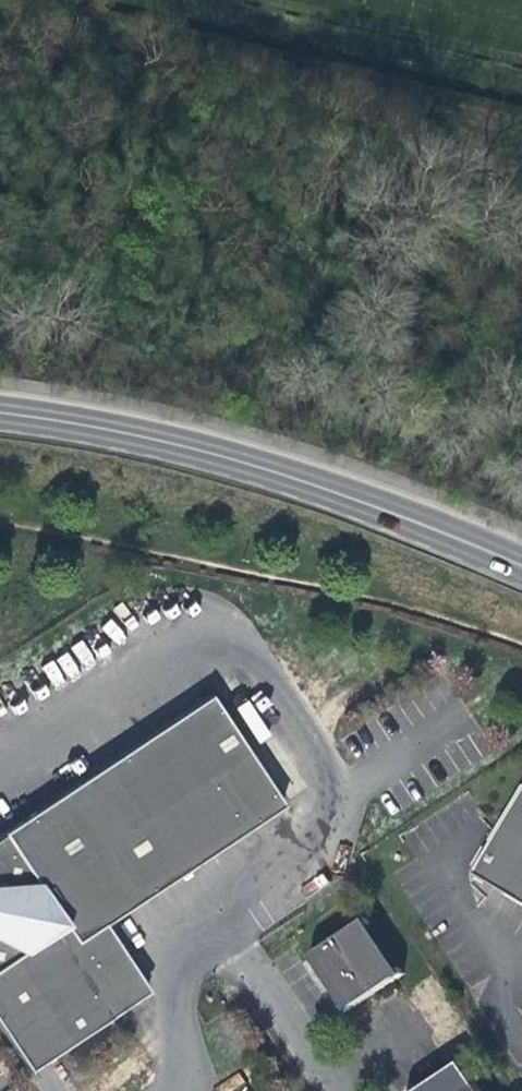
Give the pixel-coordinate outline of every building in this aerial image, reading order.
[(28,1070),(146,991),(102,924),(281,805),(208,696),(2,833),(0,835),(0,1028),(28,1070)] [(259,741),(270,734),(248,701),(237,709),(259,741)] [(476,873),(521,901),(521,795),(476,873)] [(403,974),(367,919),(312,956),(349,1011),(403,974)] [(462,1062),(419,1090),(481,1090),(462,1062)]
